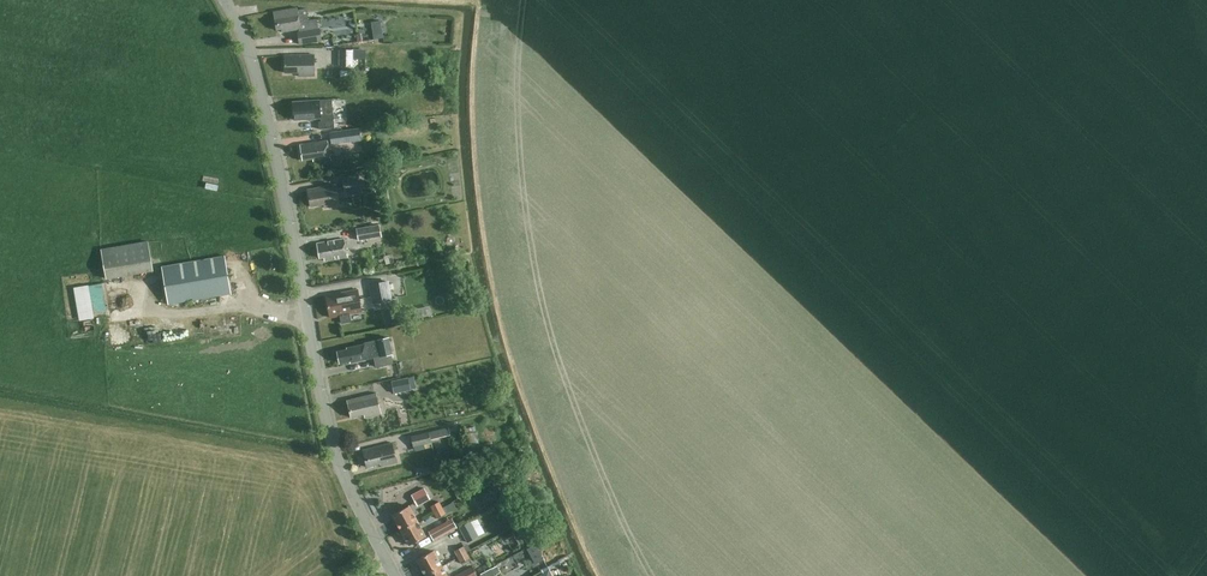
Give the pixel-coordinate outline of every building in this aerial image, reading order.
[(299,10),(298,7),(274,11),(277,30),(282,29),(282,32),(299,29),(299,32),(297,32),(300,45),(321,41),(319,28),(326,27),(325,18),(309,20),(307,8),(299,10)] [(384,37),(383,29),(373,31),(374,39),(384,37)] [(339,66),(354,66),(354,48),(340,48),(339,66)] [(299,72),(299,76),(315,76),(314,54),(288,55),(288,58),(285,58),(286,72),(299,72)] [(335,127),(333,104),(332,98),(293,102),(295,120),(321,117),(322,121),(319,121),(320,129),(335,127)] [(361,140),(359,128),(329,132),(331,145),(361,140)] [(331,158),(328,140),(300,144),(303,160),(314,159),(314,161),(322,160),(323,168),(334,166),(333,158),(331,158)] [(363,193),(359,174),(343,177),(345,189),(338,190),(336,184),(308,189),(311,206),(324,204),(325,207),(340,205),(339,197),(363,193)] [(379,223),(356,228),(358,240),(382,236),(379,223)] [(348,256),(345,239),(317,243),(320,258),(324,257),(325,260),(348,256)] [(154,270),(149,241),(101,250),(106,278),(154,270)] [(232,293),(225,256),(162,266),(168,304),(232,293)] [(110,310),(106,281),(77,285),(82,319),(99,316),(98,312),(110,310)] [(370,284),(373,301),(392,298),(389,281),(370,284)] [(362,311),(358,289),(326,295),(330,317),(362,311)] [(401,309),(390,310),(393,324),(403,322),(401,309)] [(375,357),(377,367),(394,362),(392,353),(393,353),(389,337),(365,342),(365,344),(347,347),(347,350),(338,352),(340,362),(353,360),(353,362),(375,357)] [(411,390),(409,377),(392,380),(394,393),(411,390)] [(382,413),(377,393),(347,400),(352,417),(365,414),(366,417),(382,413)] [(479,443),(475,426),(466,428),(470,445),(479,443)] [(412,436),(414,447),(432,442),(431,439),(451,435),(449,427),(412,436)] [(444,450),(445,455),(460,451),(457,436),(450,438),(452,448),(444,450)] [(397,463),(392,442),(363,449),(368,467),(381,464),(382,466),(397,463)] [(430,499),(425,488),(412,495),(418,505),(430,499)] [(499,497),(494,488),(481,495),(485,504),(499,497)] [(434,512),(443,507),(440,501),(431,506),(434,512)] [(443,507),(434,512),(437,518),(455,508),(453,505),(444,510),(443,507)] [(401,530),(418,521),(409,506),(393,514),(401,530)] [(471,521),(475,528),(481,525),(477,517),(471,521)] [(410,545),(426,536),(418,521),(401,530),(410,545)] [(460,527),(468,542),(479,536),(475,528),(471,521),(460,527)] [(449,532),(444,523),(431,530),(436,539),(449,532)] [(526,535),(531,545),(535,542),(530,533),(526,535)] [(458,556),(467,552),(464,546),(455,550),(458,556)] [(426,574),(442,566),(434,550),(418,559),(426,574)] [(467,552),(458,556),(461,563),(470,558),(467,552)] [(442,566),(426,574),(427,575),(448,575),(446,572),(450,570),(446,563),(442,566)] [(473,567),(455,575),(477,575),(478,575),(473,567)] [(483,575),(496,575),(492,568),(481,574),(481,575),(482,575),(483,575)]
